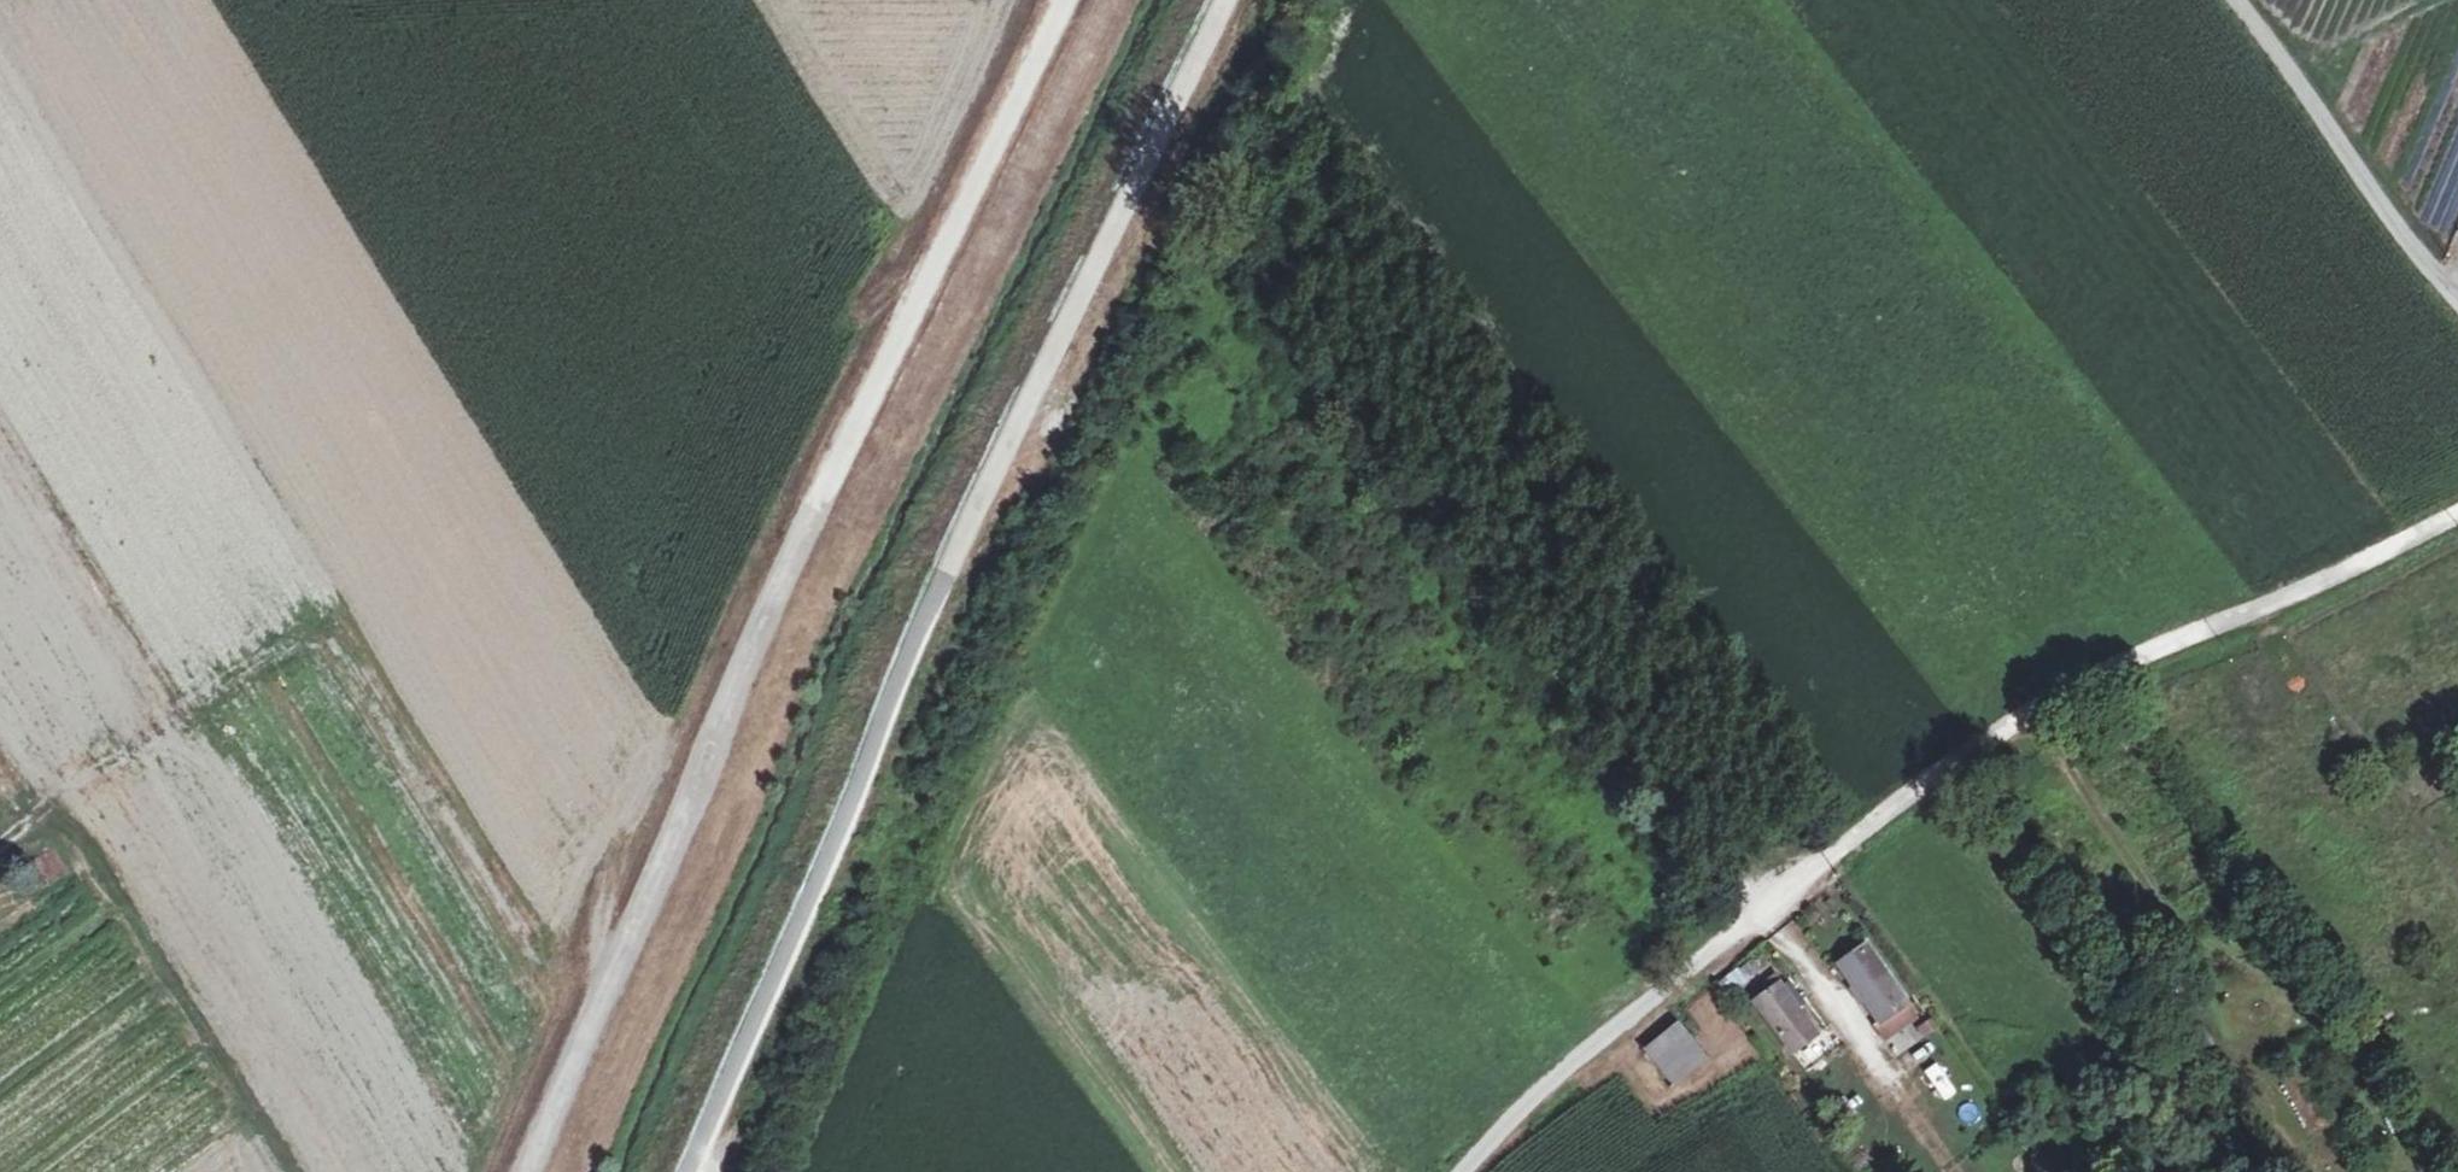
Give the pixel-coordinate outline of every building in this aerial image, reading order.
[(55,868),(41,847),(24,858),(40,880),(55,868)] [(1880,1022),(1905,1003),(1866,948),(1841,968),(1880,1022)] [(1755,1001),(1792,1053),(1815,1035),(1778,985),(1755,1001)] [(1642,1052),(1672,1092),(1710,1062),(1680,1023),(1642,1052)] [(1939,1103),(1956,1094),(1940,1064),(1923,1073),(1939,1103)]
